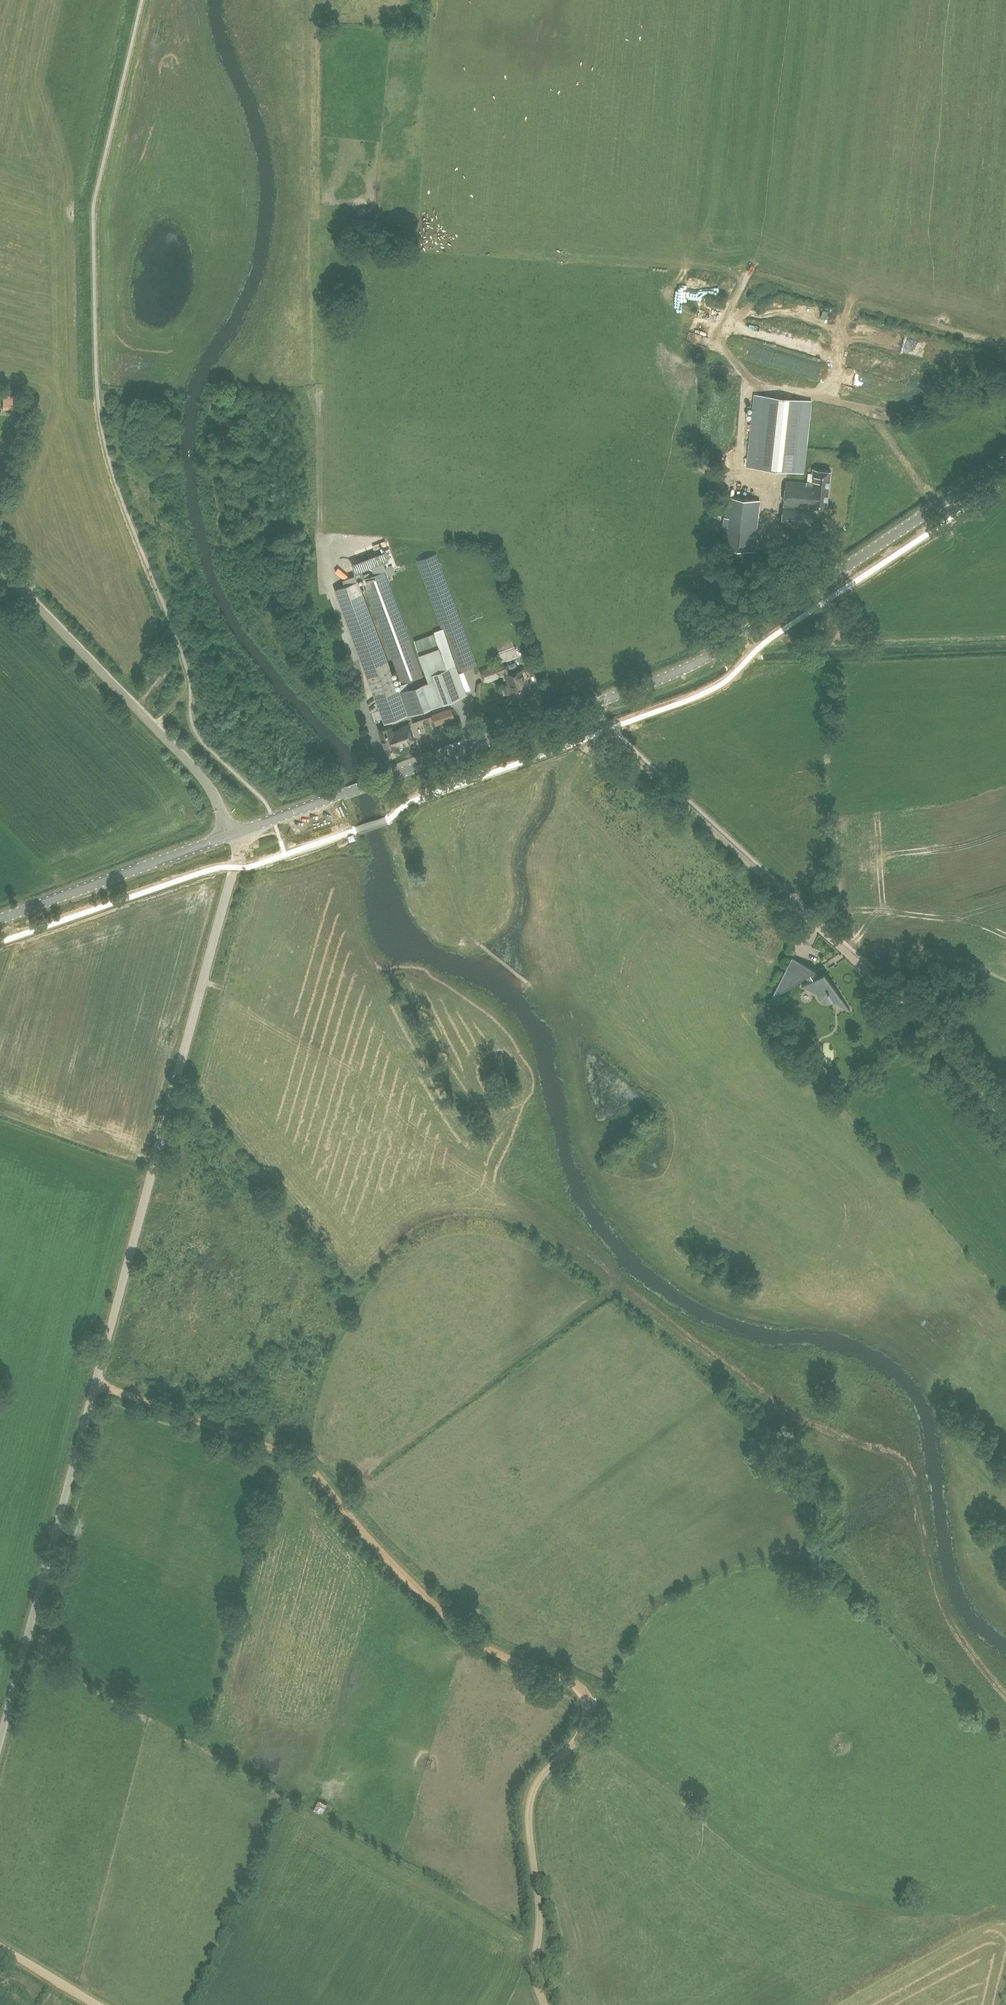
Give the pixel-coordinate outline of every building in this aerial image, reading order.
[(352,220),(351,229),(371,230),(374,230),(375,221),(371,220),(352,219),(352,220)] [(731,288),(730,278),(720,279),(721,288),(731,288)] [(879,340),(881,332),(866,327),(863,335),(879,340)] [(703,345),(703,334),(693,334),(693,345),(703,345)] [(13,395),(2,395),(2,399),(3,409),(9,408),(13,408),(13,399),(13,396),(13,395)] [(801,472),(808,401),(758,395),(750,466),(801,472)] [(826,508),(831,470),(815,468),(814,477),(813,483),(786,481),(782,525),(810,528),(812,507),(826,508)] [(754,550),(760,500),(727,496),(722,547),(754,550)] [(389,548),(355,562),(359,571),(393,558),(389,548)] [(444,660),(439,647),(434,632),(415,639),(427,673),(423,675),(386,576),(366,583),(405,689),(399,691),(358,581),(336,589),(385,723),(457,696),(466,693),(458,671),(477,664),(436,553),(418,560),(453,657),(444,660)] [(401,589),(414,585),(412,577),(399,582),(401,589)] [(488,680),(487,677),(499,673),(497,667),(493,666),(484,669),(482,673),(485,678),(488,680)] [(529,682),(527,678),(528,678),(524,668),(505,675),(514,700),(533,693),(529,682)] [(158,684),(164,675),(156,670),(150,679),(158,684)] [(451,708),(442,712),(446,721),(455,718),(451,708)] [(414,741),(408,725),(400,728),(401,728),(393,731),(391,726),(380,730),(389,756),(400,751),(399,747),(414,741)] [(818,975),(815,970),(816,969),(792,957),(772,998),(806,976),(809,981),(802,985),(817,993),(818,996),(819,999),(822,1001),(824,1002),(827,1003),(830,1002),(833,1001),(841,996),(824,971),(818,975)] [(323,1803),(319,1811),(326,1814),(329,1806),(323,1803)]
